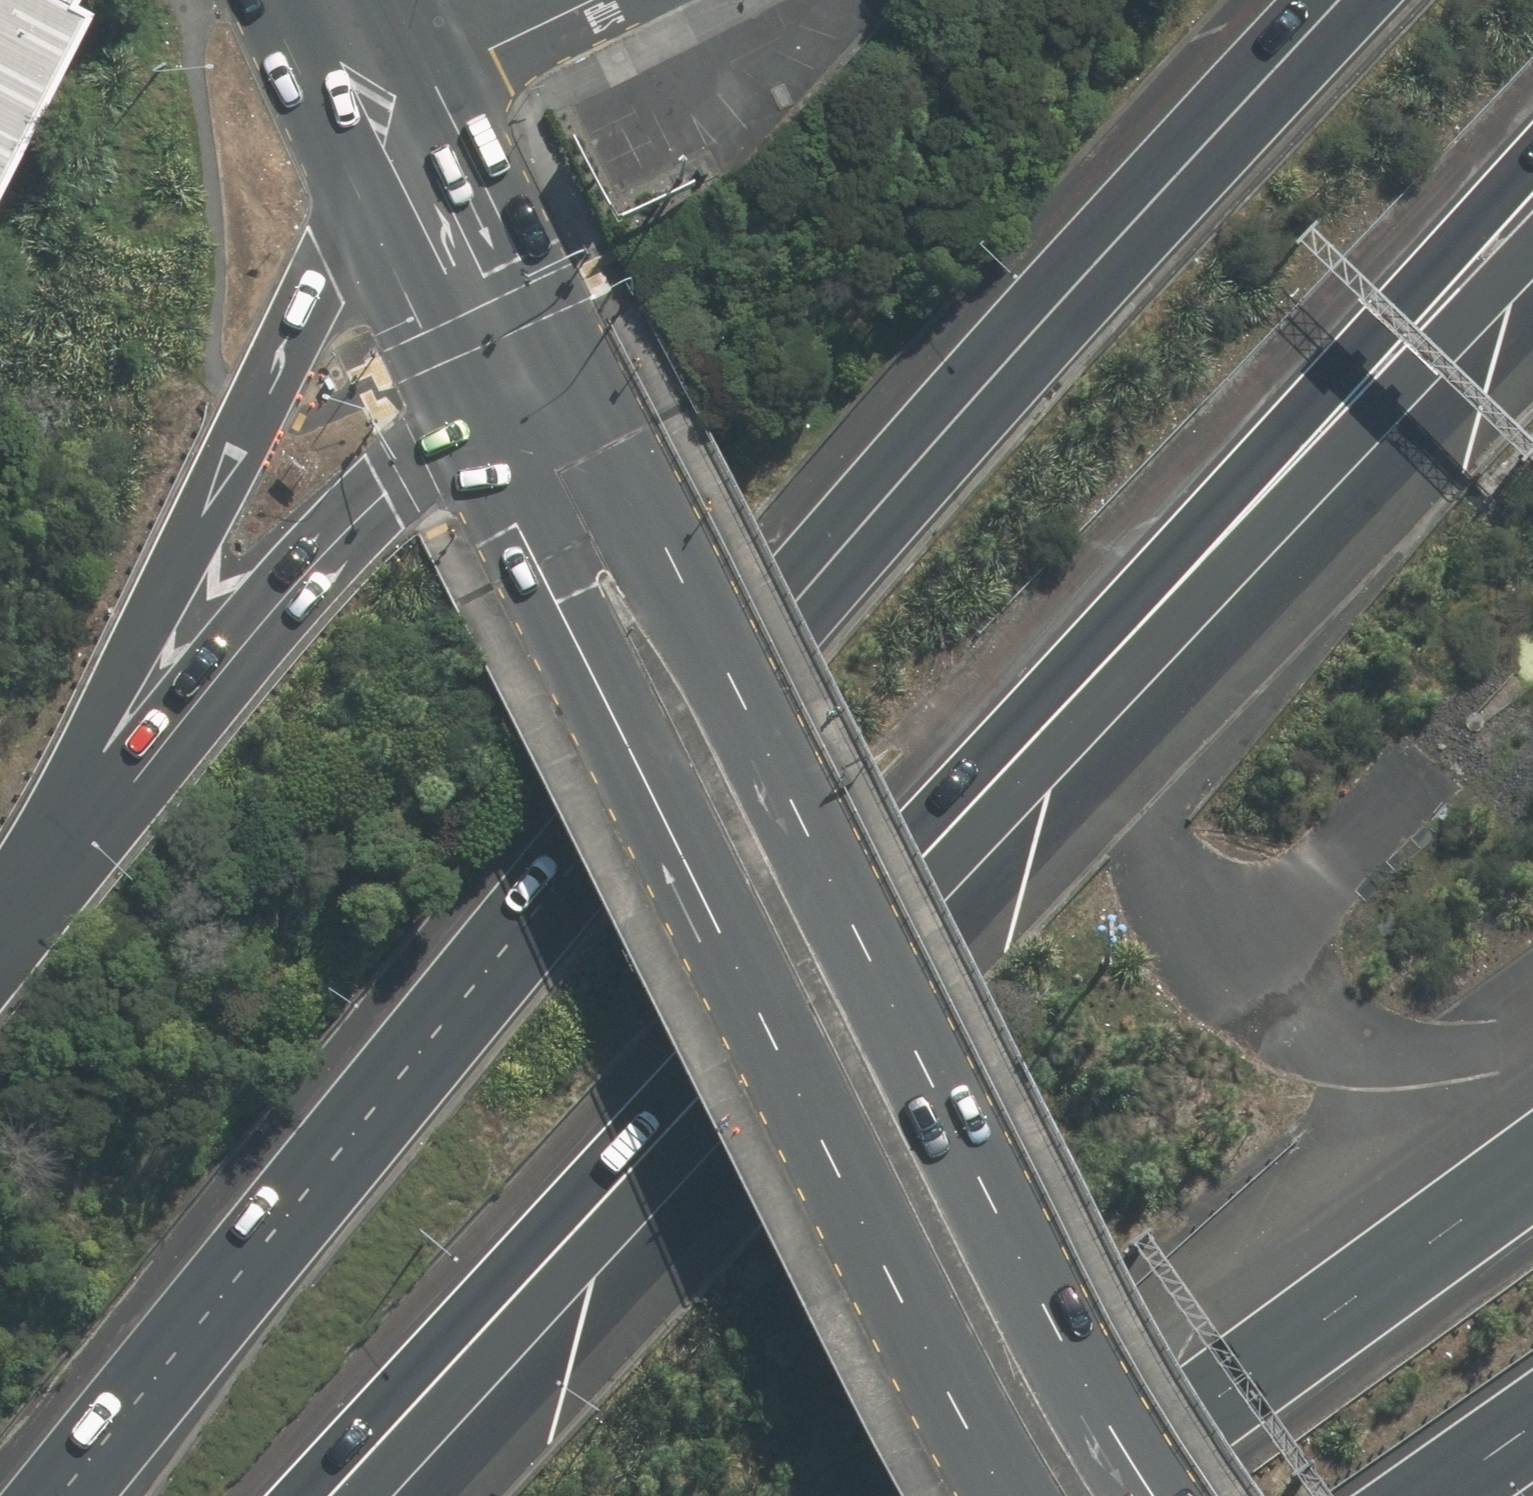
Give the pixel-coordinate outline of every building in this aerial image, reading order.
[(69,23),(53,14),(59,0),(0,0),(0,152),(69,23)]
